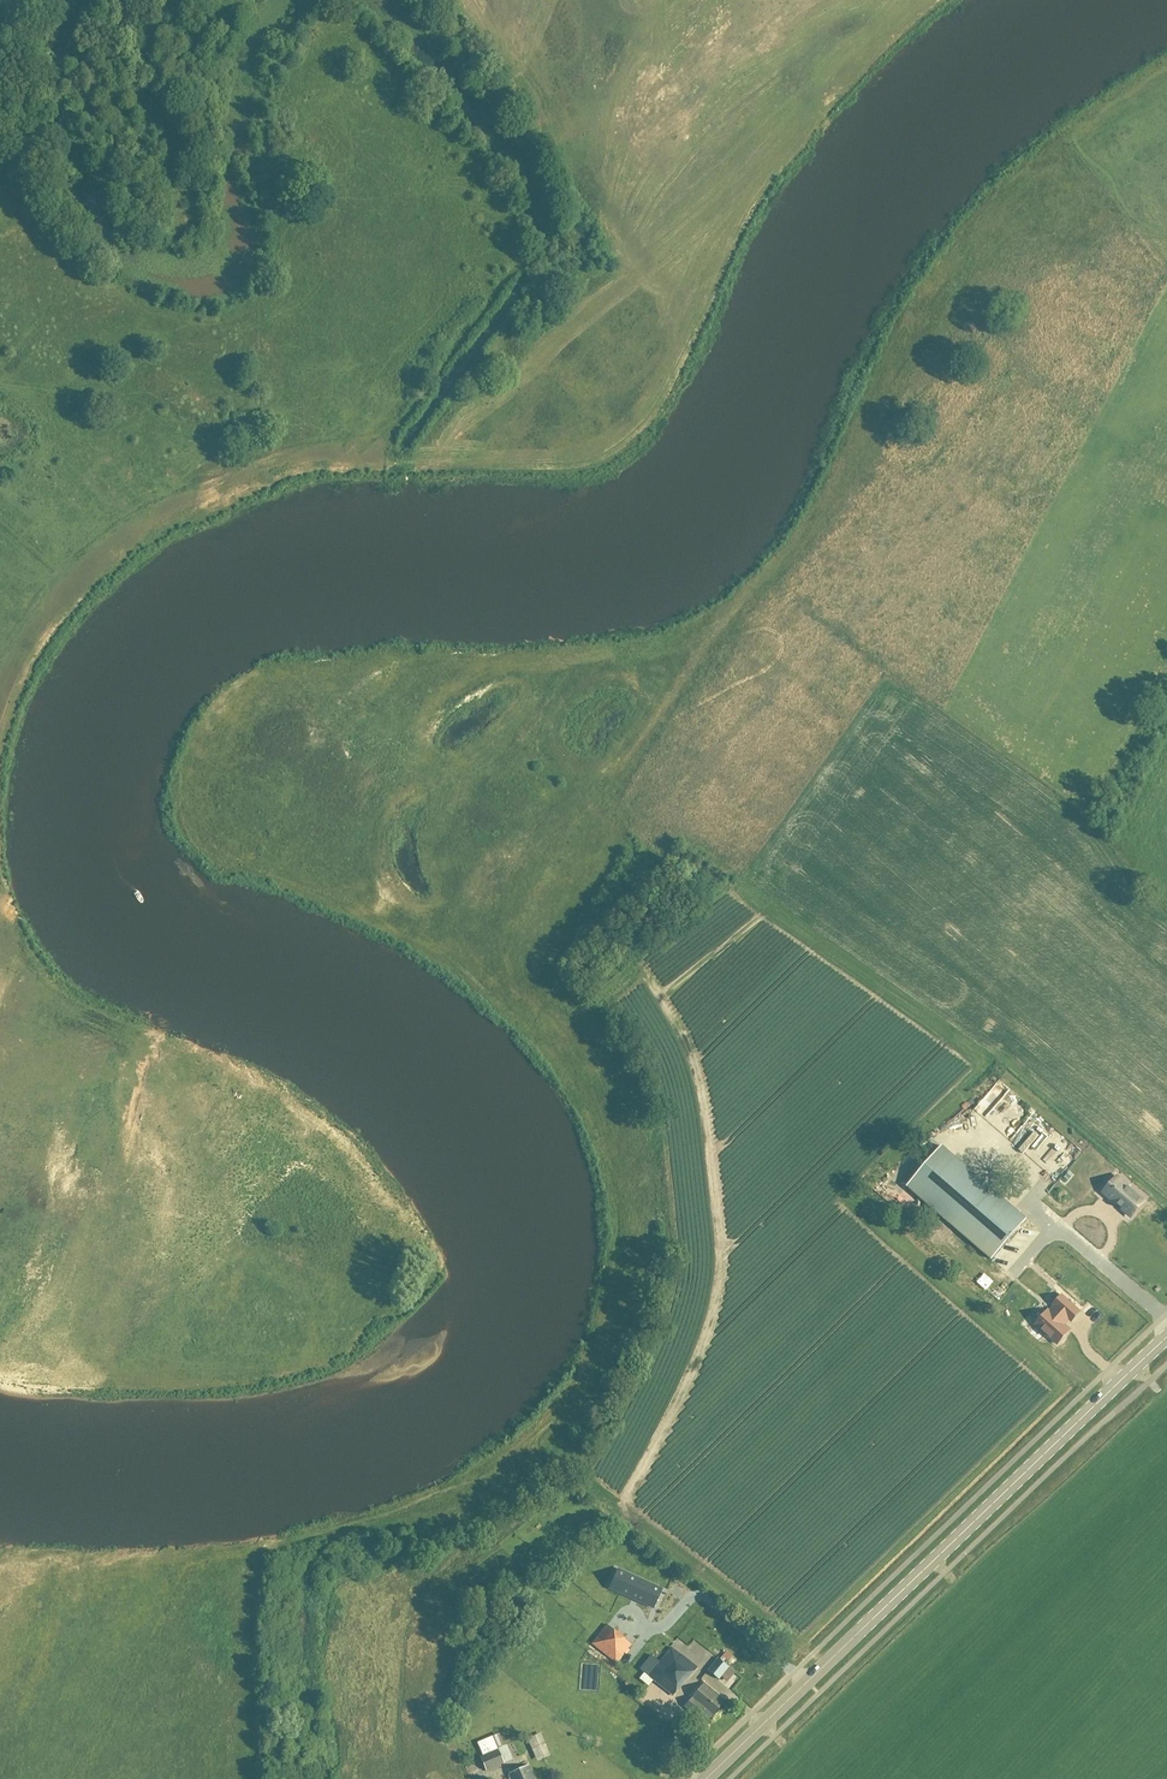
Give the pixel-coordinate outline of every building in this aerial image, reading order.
[(1110,1221),(1090,1197),(1084,1202),(1061,1176),(1048,1187),(1044,1183),(1038,1187),(1085,1242),(1110,1221)] [(1109,1196),(1104,1192),(1103,1193),(1117,1205),(1121,1209),(1131,1217),(1144,1202),(1121,1182),(1109,1196)] [(996,1194),(961,1234),(991,1260),(1026,1219),(996,1194)] [(986,1289),(997,1301),(1005,1293),(994,1281),(986,1289)] [(1048,1311),(1034,1326),(1047,1338),(1048,1337),(1057,1345),(1070,1330),(1063,1325),(1068,1319),(1071,1322),(1080,1312),(1062,1296),(1053,1306),(1054,1307),(1050,1312),(1048,1311)] [(610,1588),(621,1593),(653,1608),(661,1590),(629,1576),(618,1571),(610,1588)] [(685,1639),(695,1626),(681,1616),(671,1629),(685,1639)] [(698,1623),(686,1640),(693,1645),(705,1628),(698,1623)] [(616,1664),(631,1644),(607,1625),(591,1644),(616,1664)] [(671,1647),(659,1661),(651,1654),(639,1669),(649,1677),(648,1677),(673,1696),(698,1667),(671,1647)] [(718,1681),(728,1669),(717,1659),(707,1671),(718,1681)] [(684,1706),(695,1715),(714,1692),(704,1683),(690,1699),(691,1699),(684,1706)] [(711,1717),(725,1701),(714,1692),(695,1715),(705,1724),(711,1716),(711,1717)] [(551,1756),(541,1734),(528,1740),(537,1762),(551,1756)] [(507,1762),(514,1760),(509,1744),(502,1747),(507,1762)] [(486,1771),(504,1763),(498,1749),(481,1757),(486,1771)] [(529,1766),(509,1774),(511,1778),(534,1778),(529,1766)]
